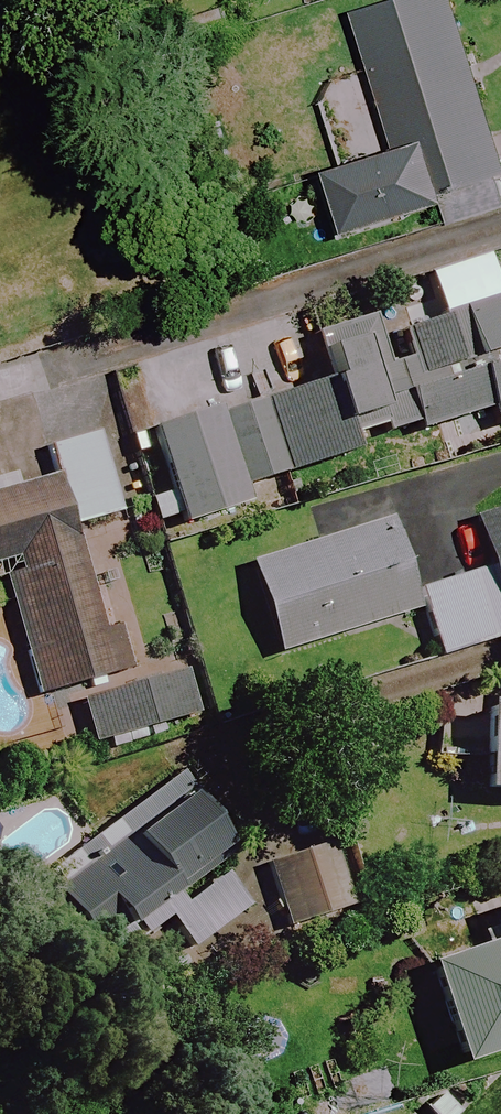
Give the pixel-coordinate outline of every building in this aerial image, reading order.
[(458,0),(412,0),(358,15),(395,153),(333,169),(350,234),(441,209),(445,227),(500,212),(500,162),(458,0)] [(386,335),(379,314),(311,335),(324,380),(150,433),(179,526),(247,505),(242,490),(351,456),(342,427),(375,416),(384,444),(486,413),(491,432),(500,429),(500,300),(386,335)] [(96,436),(45,450),(51,471),(0,485),(0,584),(4,583),(34,699),(73,688),(88,746),(195,718),(183,673),(132,686),(118,631),(100,636),(72,528),(118,516),(96,436)] [(474,522),(489,571),(416,593),(436,661),(500,641),(500,514),(474,522)] [(414,615),(387,524),(249,565),(276,657),(414,615)] [(483,691),(476,794),(500,796),(500,692),(483,691)] [(230,845),(182,775),(40,872),(95,954),(126,933),(158,911),(185,952),(249,909),(213,856),(230,845)] [(491,911),(500,940),(421,966),(454,1068),(500,1053),(500,908),(491,911)]
